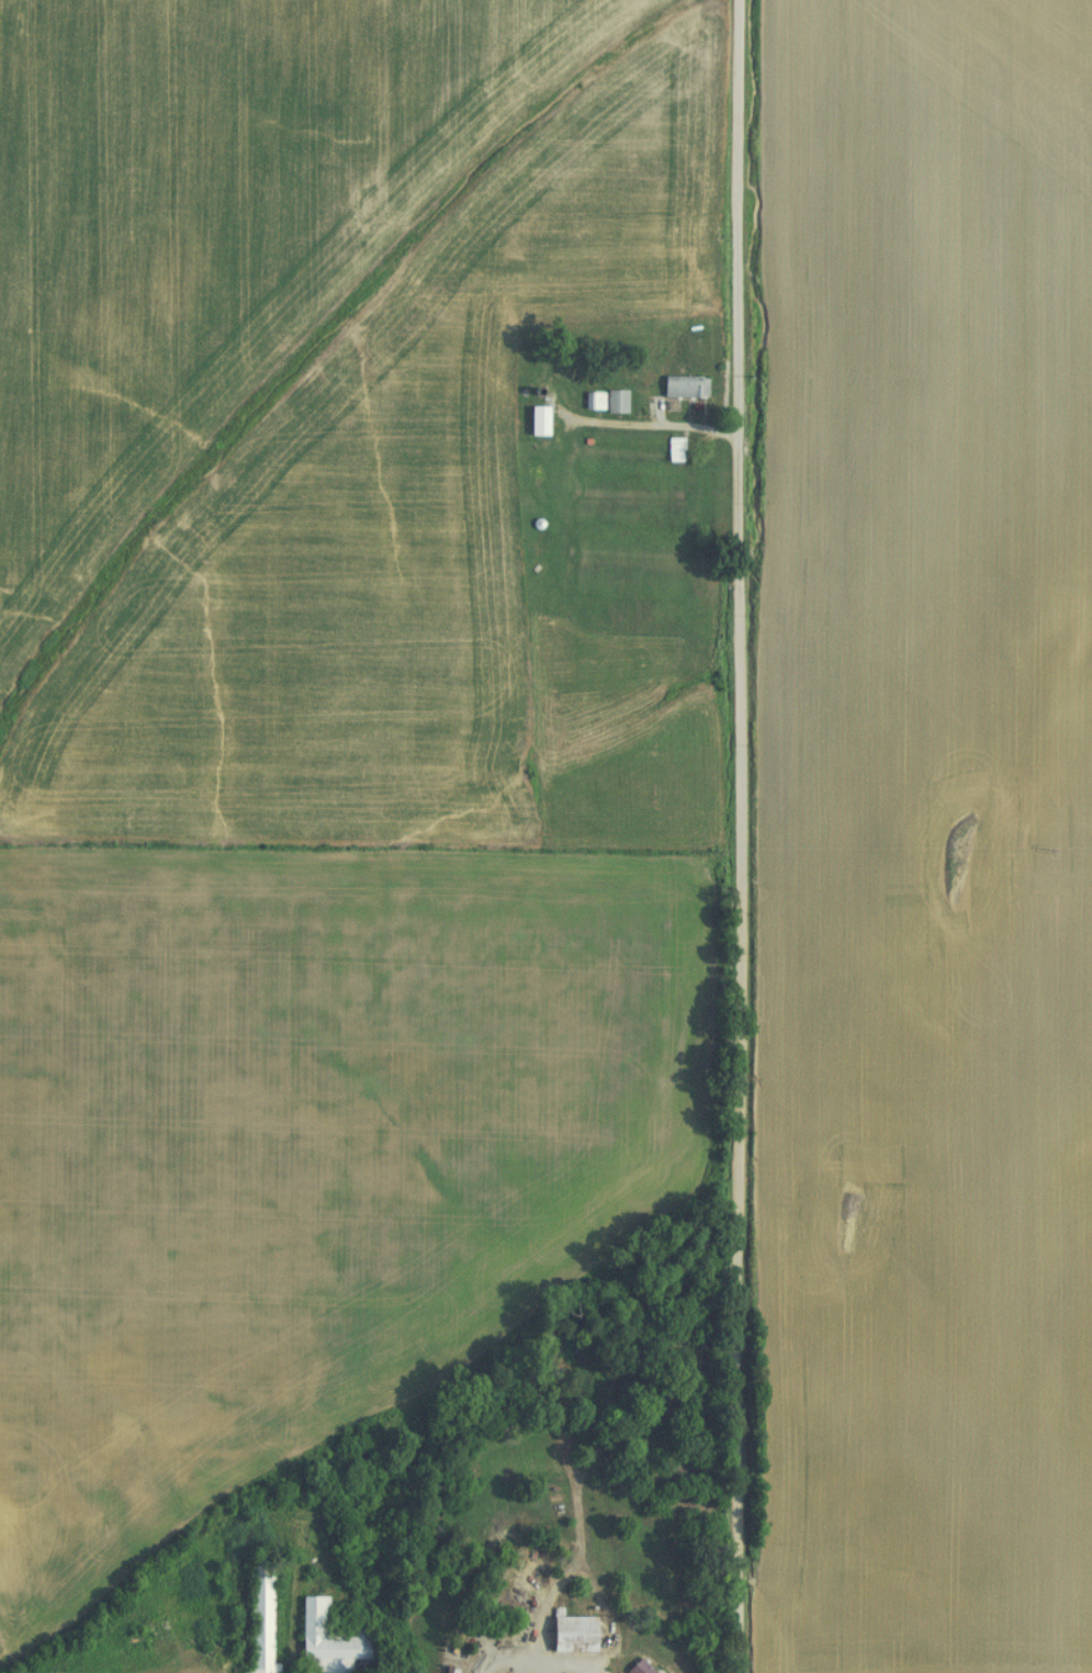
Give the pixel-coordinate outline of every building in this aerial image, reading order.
[(700,376),(658,376),(658,397),(700,397),(700,376)] [(621,413),(621,390),(601,390),(601,413),(621,413)] [(542,406),(523,406),(523,435),(542,435),(542,406)] [(678,437),(663,437),(663,462),(678,462),(678,437)] [(238,1669),(238,1672),(270,1672),(270,1569),(243,1570),(244,1669),(238,1669)] [(324,1597),(296,1597),(296,1672),(369,1672),(369,1631),(324,1631),(324,1597)] [(588,1618),(556,1618),(556,1609),(546,1609),(546,1653),(588,1653),(588,1618)] [(620,1672),(649,1672),(633,1657),(619,1672),(620,1672)]
